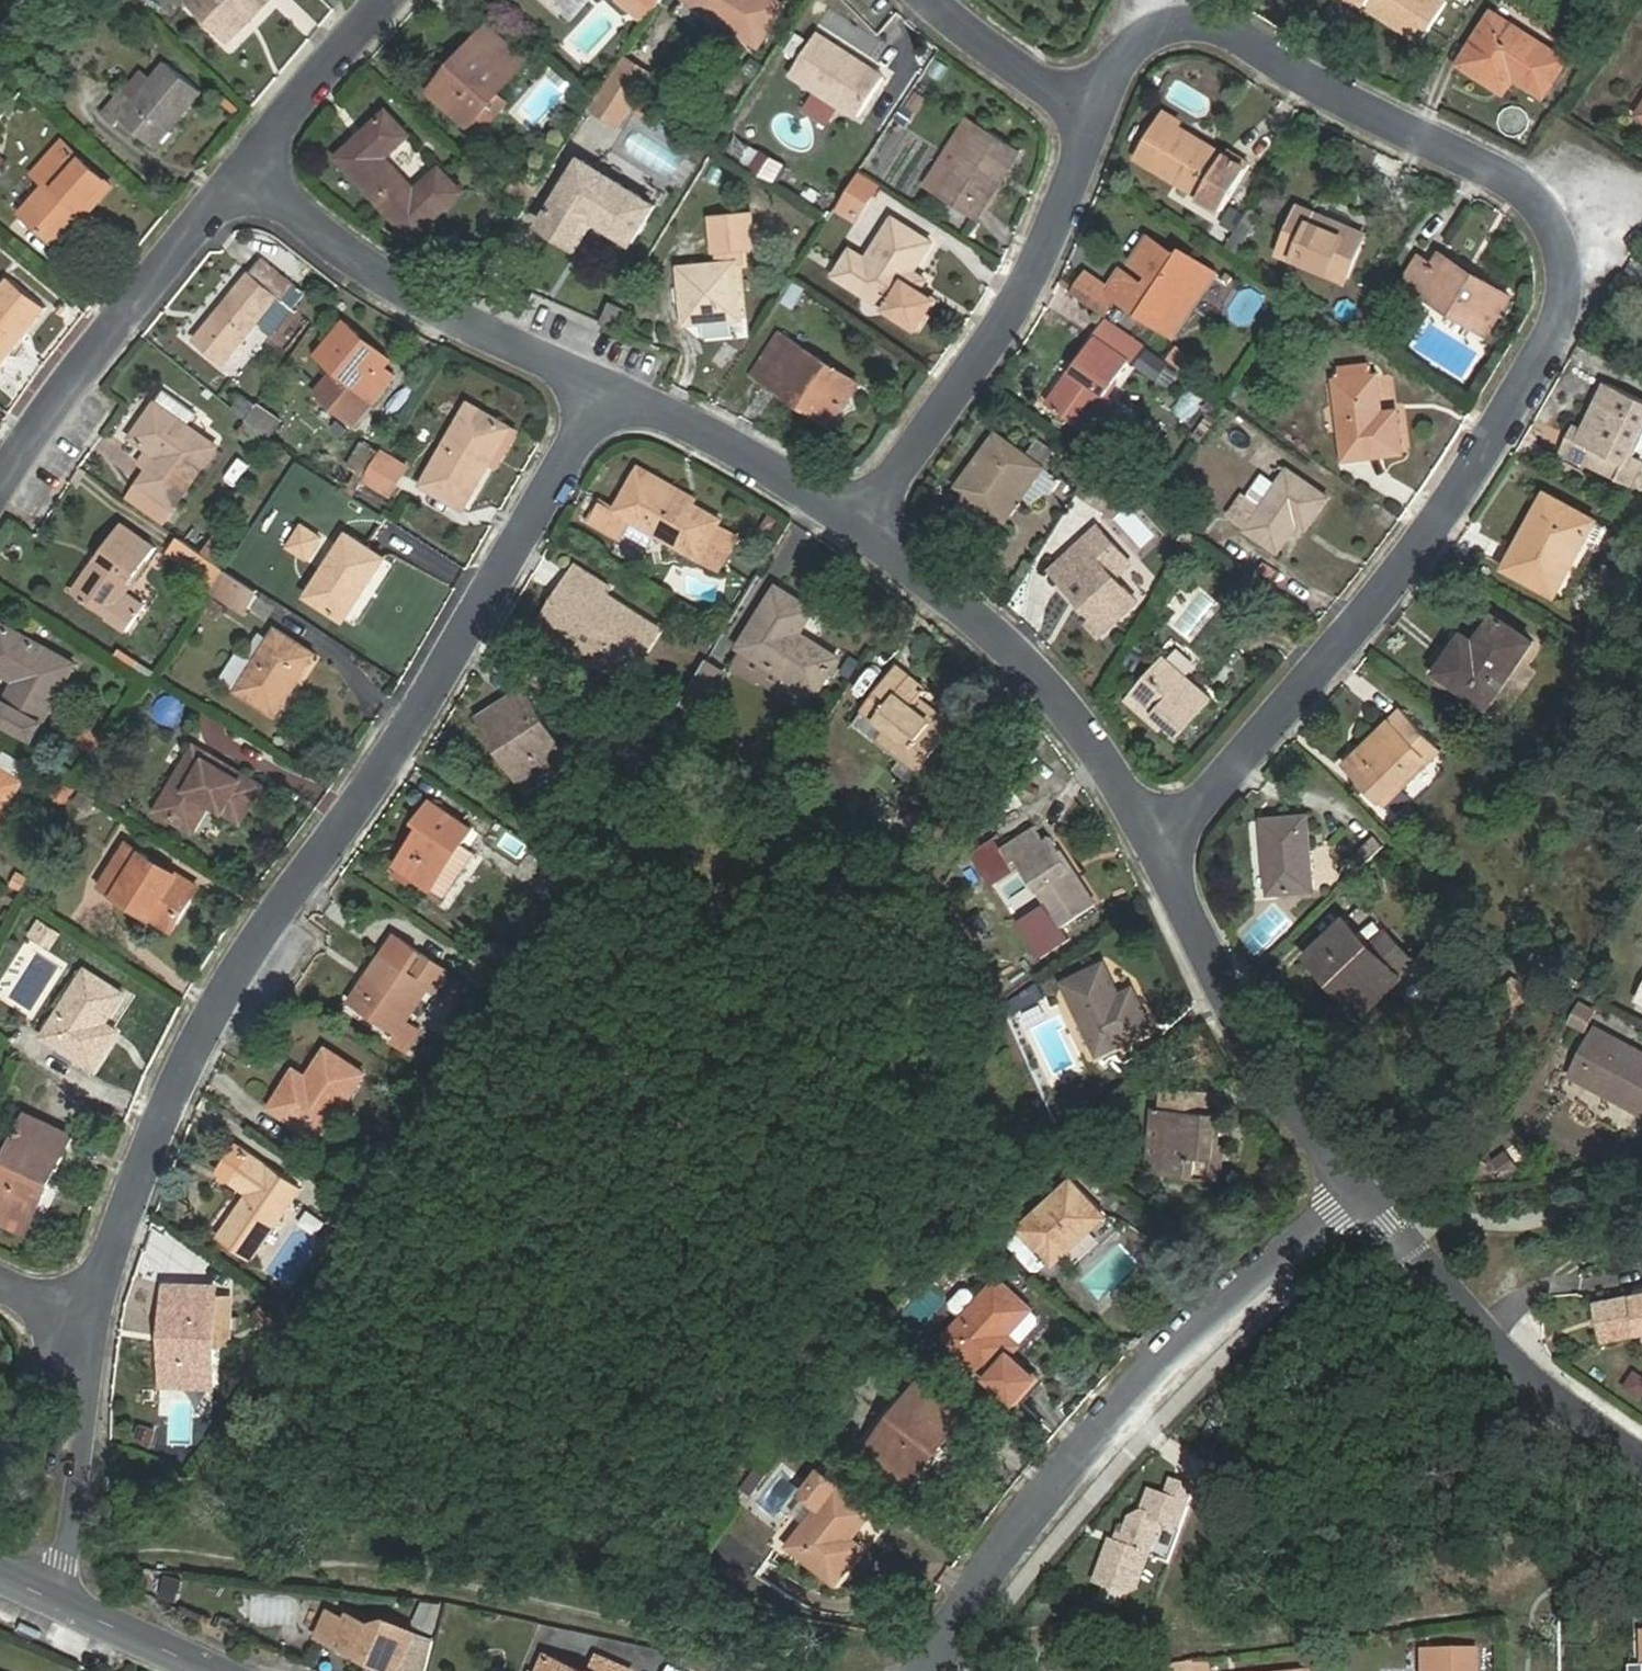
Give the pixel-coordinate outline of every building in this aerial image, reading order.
[(191,1),(231,39),(270,0),(192,0),(191,1)] [(557,9),(565,0),(548,0),(557,9)] [(655,12),(662,0),(640,0),(655,12)] [(683,0),(760,51),(790,6),(780,0),(683,0)] [(1421,44),(1448,3),(1443,0),(1356,0),(1421,44)] [(1460,65),(1495,88),(1506,73),(1544,98),(1567,61),(1493,14),(1460,65)] [(438,98),(469,126),(471,124),(484,135),(511,104),(499,93),(527,62),(489,28),(453,68),(460,73),(438,98)] [(859,118),(885,78),(818,35),(792,75),(859,118)] [(651,76),(627,60),(610,84),(636,100),(649,80),(651,76)] [(145,72),(108,118),(118,125),(123,119),(159,147),(203,91),(166,62),(153,78),(145,72)] [(618,126),(636,100),(610,84),(593,110),(618,126)] [(1228,151),(1226,155),(1180,128),(1183,123),(1164,112),(1136,158),(1200,197),(1198,200),(1222,214),(1251,164),(1228,151)] [(388,113),(340,159),(415,238),(462,193),(442,170),(418,191),(387,158),(409,136),(388,113)] [(1010,170),(1022,151),(980,125),(937,196),(974,218),(1005,167),(1010,170)] [(735,135),(724,151),(775,185),(786,168),(735,135)] [(88,216),(115,184),(61,139),(49,153),(61,164),(18,215),(52,243),(80,209),(88,216)] [(584,162),(544,226),(579,248),(596,220),(633,244),(656,207),(584,162)] [(863,177),(853,193),(870,204),(880,188),(863,177)] [(853,193),(841,212),(858,222),(870,204),(853,193)] [(1244,207),(1226,245),(1240,251),(1258,213),(1244,207)] [(716,263),(677,266),(683,328),(744,322),(739,267),(745,266),(744,252),(756,251),(752,213),(709,217),(712,255),(716,255),(716,263)] [(1345,227),(1341,236),(1297,217),(1281,255),(1345,283),(1365,236),(1345,227)] [(869,260),(854,250),(837,276),(870,297),(876,288),(894,299),(888,309),(919,328),(935,301),(906,283),(931,244),(894,221),(869,260)] [(1175,337),(1217,274),(1184,252),(1180,258),(1149,238),(1132,264),(1149,276),(1143,285),(1121,271),(1108,290),(1107,293),(1116,299),(1175,337)] [(1479,278),(1475,283),(1438,260),(1434,266),(1421,257),(1405,282),(1489,335),(1512,298),(1479,278)] [(253,273),(196,342),(224,365),(280,295),(285,299),(296,286),(263,259),(252,272),(253,273)] [(1105,316),(1116,299),(1107,293),(1108,290),(1086,275),(1074,294),(1105,316)] [(789,281),(779,302),(792,308),(802,287),(789,281)] [(44,310),(10,282),(0,295),(0,365),(44,310)] [(287,302),(264,321),(273,331),(296,312),(287,302)] [(623,332),(632,311),(622,307),(612,302),(602,323),(623,332)] [(1131,358),(1142,343),(1108,320),(1098,336),(1131,358)] [(351,428),(400,369),(347,324),(321,355),(351,380),(328,408),(351,428)] [(1104,397),(1131,358),(1098,336),(1049,405),(1093,437),(1116,405),(1104,397)] [(779,337),(756,374),(807,406),(810,402),(836,418),(856,385),(779,337)] [(1173,345),(1163,361),(1186,375),(1196,358),(1173,345)] [(1172,389),(1182,371),(1142,349),(1132,367),(1172,389)] [(1397,413),(1383,414),(1377,374),(1372,374),(1371,366),(1340,370),(1341,377),(1337,378),(1346,460),(1402,453),(1397,413)] [(1586,430),(1575,425),(1562,451),(1632,485),(1641,464),(1641,462),(1633,458),(1641,439),(1641,400),(1608,384),(1586,430)] [(836,418),(810,402),(807,406),(833,423),(836,418)] [(511,427),(471,404),(424,486),(465,509),(489,465),(511,427)] [(175,506),(217,446),(158,405),(134,438),(160,456),(142,483),(175,506)] [(257,405),(247,418),(269,435),(279,420),(257,405)] [(990,543),(1054,454),(1039,443),(1028,458),(998,436),(980,461),(991,469),(956,518),(990,543)] [(1641,462),(1641,439),(1633,458),(1641,462)] [(352,471),(366,480),(383,451),(369,443),(352,471)] [(392,495),(409,467),(383,451),(366,480),(392,495)] [(247,456),(239,467),(260,482),(268,471),(247,456)] [(1307,529),(1328,499),(1289,472),(1278,489),(1262,511),(1244,499),(1232,517),(1280,550),(1299,523),(1307,529)] [(638,473),(617,511),(601,502),(591,521),(629,543),(640,525),(718,569),(736,536),(718,526),(721,520),(638,473)] [(1262,478),(1244,499),(1262,511),(1278,489),(1262,478)] [(162,525),(175,506),(142,483),(129,501),(162,525)] [(1525,537),(1508,569),(1557,596),(1597,522),(1548,495),(1531,526),(1541,532),(1535,543),(1525,537)] [(1191,503),(1181,516),(1204,532),(1214,519),(1191,503)] [(129,591),(159,547),(123,523),(74,595),(126,630),(145,602),(129,591)] [(1104,526),(1087,542),(1083,538),(1063,557),(1074,569),(1060,582),(1107,634),(1142,602),(1101,558),(1119,542),(1104,526)] [(303,527),(291,547),(308,557),(320,538),(303,527)] [(209,553),(226,561),(235,543),(218,534),(209,553)] [(310,596),(345,619),(384,559),(349,536),(310,596)] [(225,569),(180,537),(166,557),(213,588),(225,569)] [(213,588),(211,591),(246,613),(259,591),(225,569),(213,588)] [(547,610),(607,648),(603,655),(636,676),(665,629),(581,576),(569,595),(560,589),(547,610)] [(779,588),(741,647),(815,695),(839,659),(800,634),(814,611),(779,588)] [(1458,647),(1441,673),(1491,707),(1534,643),(1498,617),(1471,656),(1458,647)] [(75,664),(2,624),(0,628),(0,671),(19,681),(0,715),(0,718),(35,738),(75,664)] [(276,714),(315,655),(278,630),(239,689),(276,714)] [(1132,654),(1125,664),(1135,671),(1142,660),(1132,654)] [(705,658),(687,684),(708,697),(725,672),(705,658)] [(1183,736),(1213,701),(1164,658),(1133,693),(1183,736)] [(888,728),(880,739),(922,771),(949,735),(913,708),(927,690),(896,667),(864,710),(888,728)] [(484,718),(504,750),(512,745),(537,784),(572,762),(526,690),(484,718)] [(1402,713),(1346,766),(1382,803),(1437,751),(1402,713)] [(99,755),(107,737),(89,728),(81,747),(99,755)] [(10,750),(0,744),(0,768),(10,750)] [(197,746),(184,768),(198,777),(211,754),(197,746)] [(211,804),(242,822),(263,786),(211,754),(198,777),(184,768),(159,810),(194,831),(211,804)] [(24,784),(0,770),(0,825),(24,784)] [(61,782),(52,798),(65,806),(74,789),(61,782)] [(435,803),(421,822),(427,826),(400,866),(446,898),(476,853),(463,844),(473,829),(435,803)] [(1271,895),(1313,890),(1305,818),(1263,823),(1271,895)] [(1018,861),(1062,928),(1096,906),(1051,837),(1045,840),(1037,827),(1002,850),(1011,864),(1018,861)] [(1376,838),(1352,861),(1360,869),(1384,846),(1376,838)] [(181,879),(184,874),(127,840),(98,887),(156,922),(159,917),(179,929),(202,891),(181,879)] [(1330,984),(1338,977),(1372,1012),(1407,979),(1403,975),(1418,961),(1386,928),(1371,942),(1346,916),(1304,956),(1330,984)] [(42,922),(33,936),(50,947),(59,933),(42,922)] [(450,972),(397,936),(352,1001),(399,1033),(394,1040),(408,1049),(420,1031),(407,1022),(430,989),(436,993),(450,972)] [(1525,946),(1521,953),(1532,961),(1536,953),(1525,946)] [(1065,985),(1099,1055),(1153,1029),(1134,990),(1121,996),(1105,965),(1065,985)] [(1571,974),(1557,965),(1552,973),(1565,982),(1571,974)] [(105,1032),(128,997),(88,971),(46,1037),(94,1068),(114,1037),(105,1032)] [(1009,1018),(1046,999),(1036,977),(1001,1002),(1009,1018)] [(1602,1034),(1577,1079),(1641,1113),(1641,1055),(1602,1034)] [(304,1088),(292,1080),(274,1108),(325,1139),(365,1074),(328,1052),(304,1088)] [(1156,1109),(1149,1174),(1195,1178),(1197,1159),(1215,1161),(1219,1115),(1212,1114),(1214,1093),(1166,1088),(1164,1109),(1156,1109)] [(0,1182),(0,1209),(31,1223),(71,1136),(30,1117),(0,1182)] [(220,1172),(252,1194),(221,1240),(254,1262),(302,1189),(240,1145),(220,1172)] [(1053,1270),(1110,1218),(1073,1178),(1017,1230),(1018,1232),(1007,1242),(1027,1264),(1039,1254),(1053,1270)] [(1032,1310),(999,1280),(947,1339),(960,1351),(968,1343),(984,1357),(977,1365),(1018,1402),(1039,1379),(1001,1344),(1032,1310)] [(169,1287),(166,1384),(172,1384),(172,1401),(212,1402),(213,1385),(214,1386),(217,1288),(169,1287)] [(1605,1311),(1612,1350),(1641,1344),(1641,1303),(1605,1311)] [(965,1418),(922,1384),(867,1454),(904,1482),(932,1445),(939,1451),(965,1418)] [(755,1471),(742,1489),(751,1496),(765,1478),(755,1471)] [(821,1509),(791,1546),(802,1555),(808,1547),(825,1561),(819,1569),(836,1583),(856,1558),(844,1548),(873,1514),(822,1473),(804,1495),(821,1509)] [(1178,1534),(1191,1495),(1169,1488),(1164,1504),(1148,1498),(1140,1520),(1129,1526),(1119,1553),(1109,1549),(1095,1589),(1126,1599),(1134,1595),(1157,1527),(1178,1534)] [(174,1600),(178,1581),(159,1577),(155,1597),(174,1600)] [(249,1620),(295,1625),(297,1599),(251,1595),(249,1620)] [(426,1632),(398,1618),(372,1625),(352,1615),(349,1621),(332,1613),(321,1635),(394,1670),(407,1670),(426,1632)] [(600,1659),(595,1670),(628,1670),(600,1659)] [(559,1662),(555,1670),(579,1670),(559,1662)] [(1159,1670),(1210,1670),(1210,1662),(1159,1662),(1159,1670)]
